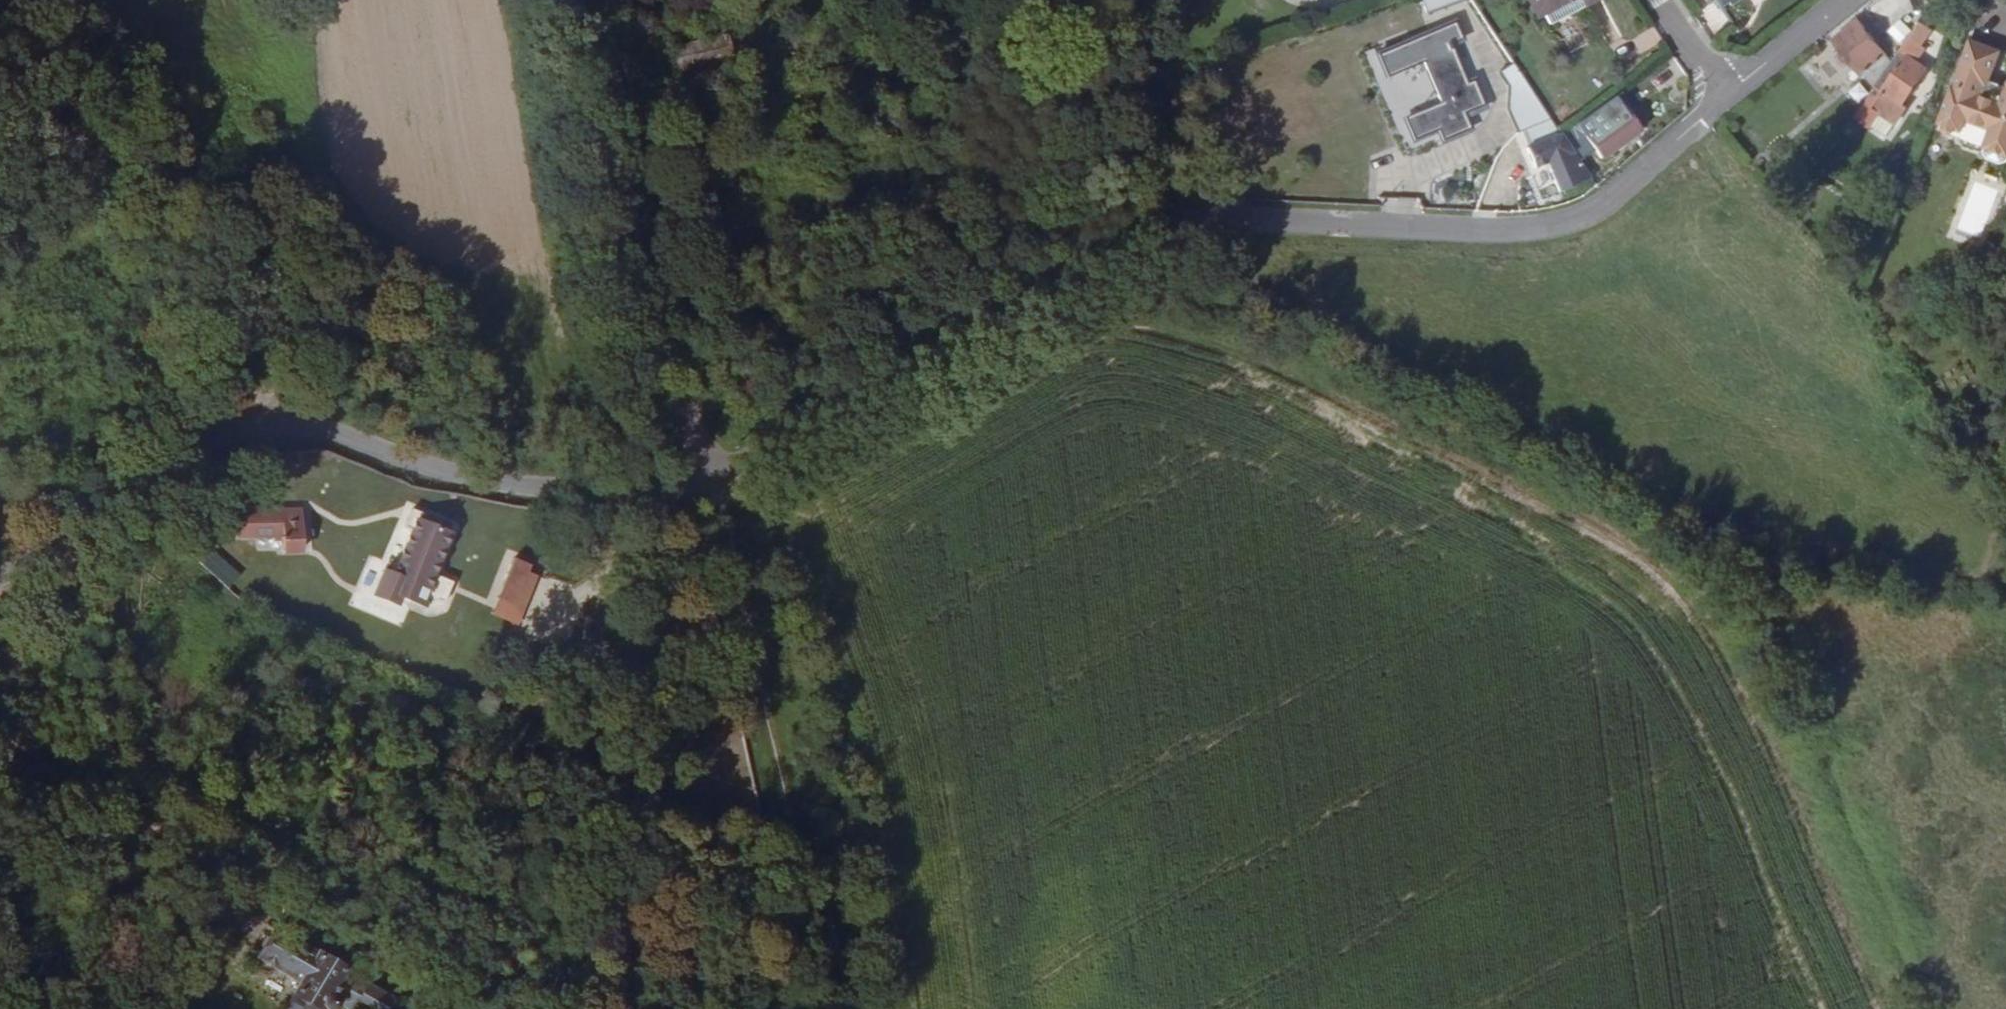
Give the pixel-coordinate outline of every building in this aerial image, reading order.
[(1422,12),(1465,1),(1465,0),(1418,0),(1422,12)] [(1535,17),(1567,0),(1526,0),(1535,17)] [(1715,7),(1724,1),(1729,9),(1717,17),(1725,28),(1747,13),(1739,0),(1711,0),(1715,7)] [(1932,10),(1928,7),(1920,20),(1923,22),(1932,10)] [(1856,57),(1877,83),(1895,57),(1862,17),(1838,36),(1846,45),(1856,57)] [(1899,41),(1909,26),(1896,18),(1887,33),(1899,41)] [(1877,83),(1855,116),(1871,127),(1881,112),(1896,123),(1908,107),(1902,103),(1926,67),(1914,60),(1923,45),(1919,43),(1930,27),(1923,22),(1920,20),(1909,36),(1895,57),(1877,83)] [(1458,21),(1373,53),(1384,81),(1423,65),(1437,103),(1401,117),(1411,142),(1440,131),(1443,140),(1470,130),(1464,113),(1486,105),(1475,78),(1463,82),(1449,47),(1466,41),(1458,21)] [(2005,144),(2005,77),(2003,75),(2001,81),(1992,78),(1994,72),(2005,42),(1974,31),(1943,114),(1965,122),(1963,129),(1968,131),(1969,135),(1981,138),(1986,136),(2005,144)] [(739,36),(670,52),(675,72),(744,56),(739,36)] [(867,36),(858,37),(860,46),(869,44),(867,36)] [(829,55),(825,38),(817,39),(821,57),(829,55)] [(1850,62),(1856,57),(1846,45),(1842,49),(1841,56),(1841,58),(1843,60),(1846,61),(1850,62)] [(1994,72),(1992,78),(2001,81),(2003,75),(1994,72)] [(1613,94),(1593,108),(1600,119),(1582,132),(1598,155),(1615,143),(1614,141),(1636,125),(1613,94)] [(1881,112),(1871,127),(1887,137),(1896,123),(1881,112)] [(1614,141),(1615,143),(1616,145),(1639,129),(1636,125),(1614,141)] [(1562,150),(1553,131),(1524,145),(1533,163),(1548,156),(1562,184),(1578,176),(1564,149),(1562,150)] [(1795,164),(1790,168),(1794,173),(1799,169),(1795,164)] [(1775,178),(1767,184),(1774,192),(1781,185),(1775,178)] [(1799,204),(1791,211),(1797,219),(1805,213),(1799,204)] [(303,519),(282,520),(282,528),(282,546),(283,555),(304,554),(303,519)] [(449,535),(416,522),(395,578),(427,590),(449,535)] [(500,584),(511,589),(517,572),(506,568),(500,584)] [(499,620),(511,589),(500,584),(490,580),(485,594),(487,595),(481,613),(499,620)] [(392,999),(277,930),(262,956),(302,981),(296,992),(316,1005),(323,1008),(336,1008),(337,1008),(338,1007),(341,1004),(349,1008),(357,996),(378,1008),(381,1005),(386,1008),(392,999)]
